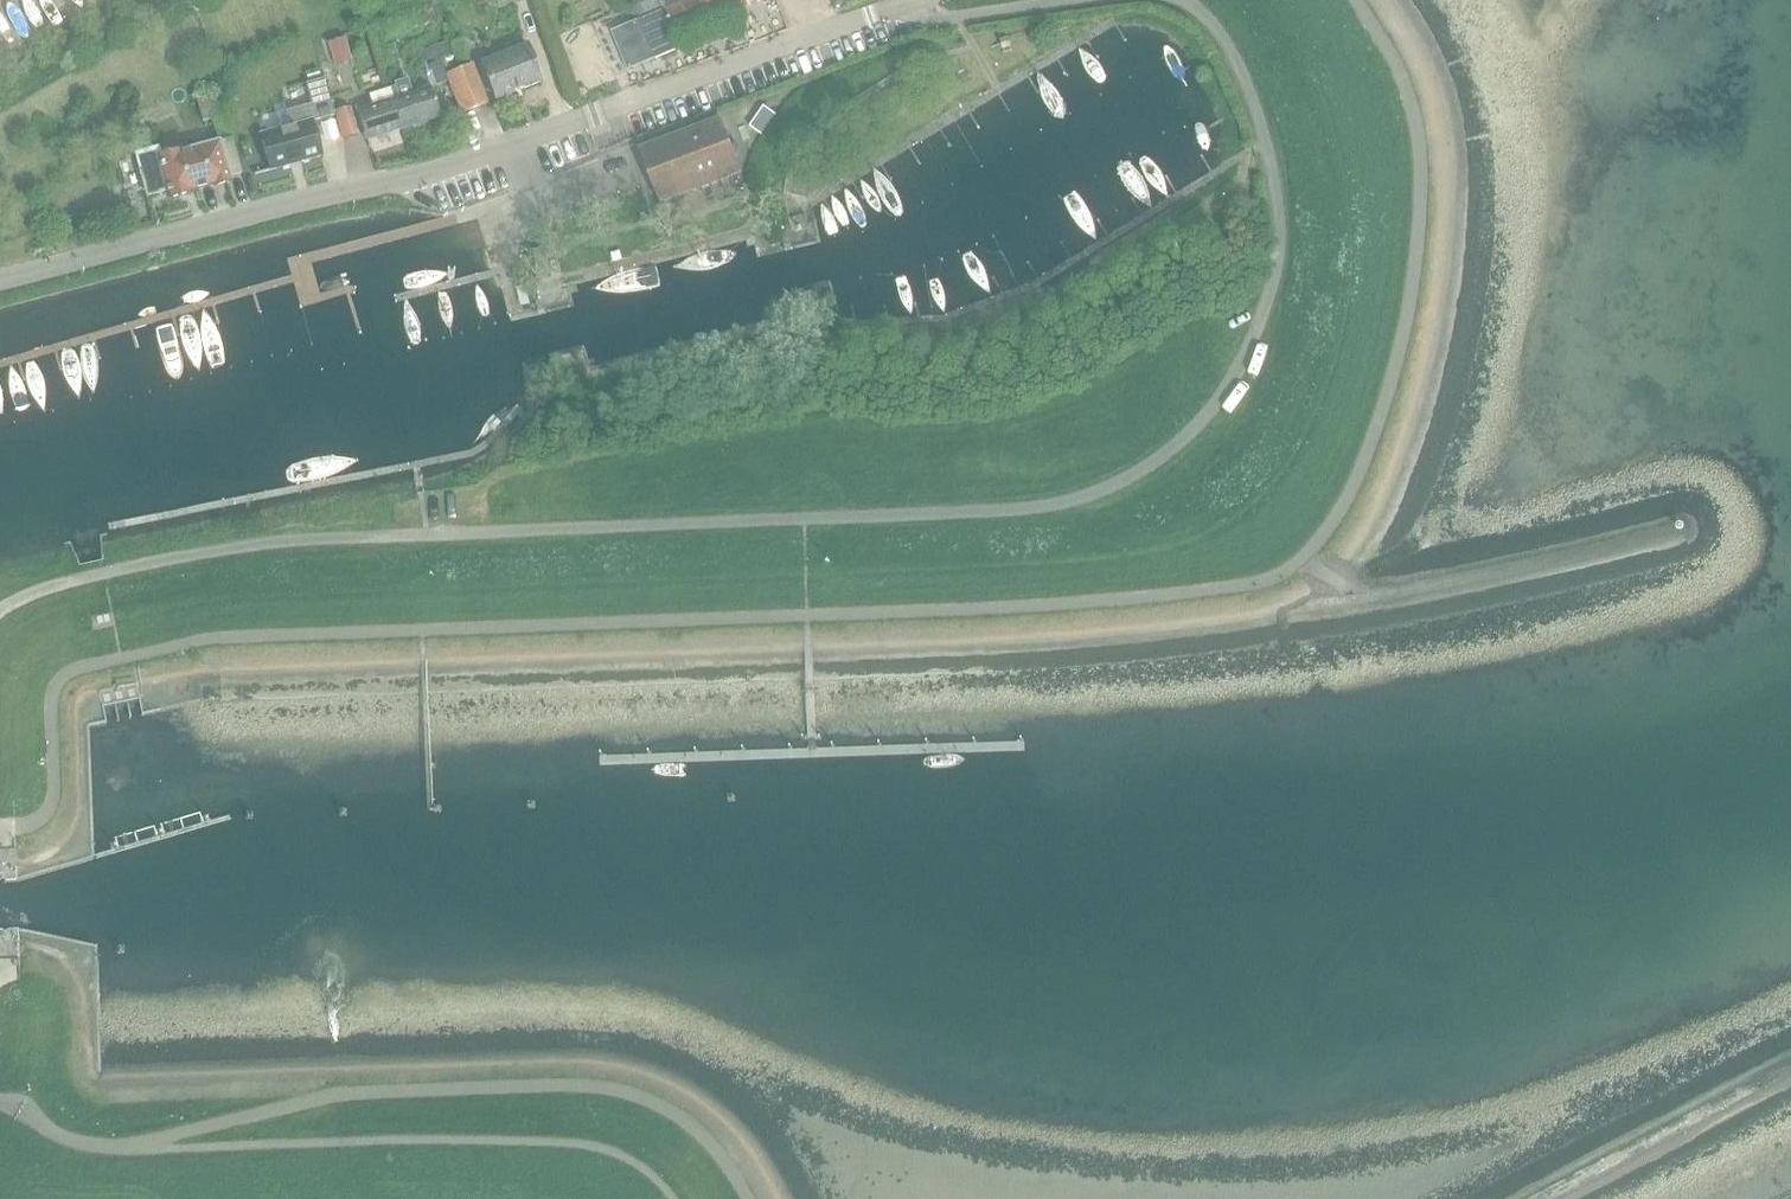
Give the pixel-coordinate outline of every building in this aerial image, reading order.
[(730,7),(746,0),(661,0),(662,3),(635,14),(638,21),(653,58),(679,48),(672,30),(709,15),(730,7)] [(653,58),(638,21),(611,31),(626,69),(653,58)] [(341,39),(326,44),(333,68),(349,63),(341,39)] [(494,100),(539,82),(524,45),(480,62),(494,100)] [(429,63),(431,69),(435,83),(446,80),(444,74),(446,73),(442,59),(429,63)] [(459,114),(486,103),(470,64),(446,73),(444,74),(459,114)] [(309,104),(283,111),(287,126),(258,134),(268,170),(319,156),(309,122),(332,115),(322,78),(304,83),(309,104)] [(394,87),(389,89),(401,128),(438,117),(429,88),(409,94),(404,79),(392,83),(394,87)] [(364,140),(401,128),(389,89),(368,95),(371,105),(355,110),(364,140)] [(219,140),(231,137),(221,100),(200,106),(203,119),(213,117),(219,140)] [(760,133),(773,113),(762,106),(749,126),(760,133)] [(342,139),(355,135),(349,113),(336,117),(342,139)] [(740,172),(739,169),(720,118),(640,148),(660,201),(740,172)] [(217,142),(226,177),(240,173),(231,138),(217,142)] [(564,168),(572,161),(553,140),(545,148),(564,168)] [(212,186),(227,182),(226,177),(217,142),(178,152),(178,150),(158,156),(156,148),(134,154),(145,195),(165,190),(168,198),(188,193),(188,191),(211,185),(212,186)] [(116,686),(98,689),(102,707),(139,700),(135,682),(116,686)]
